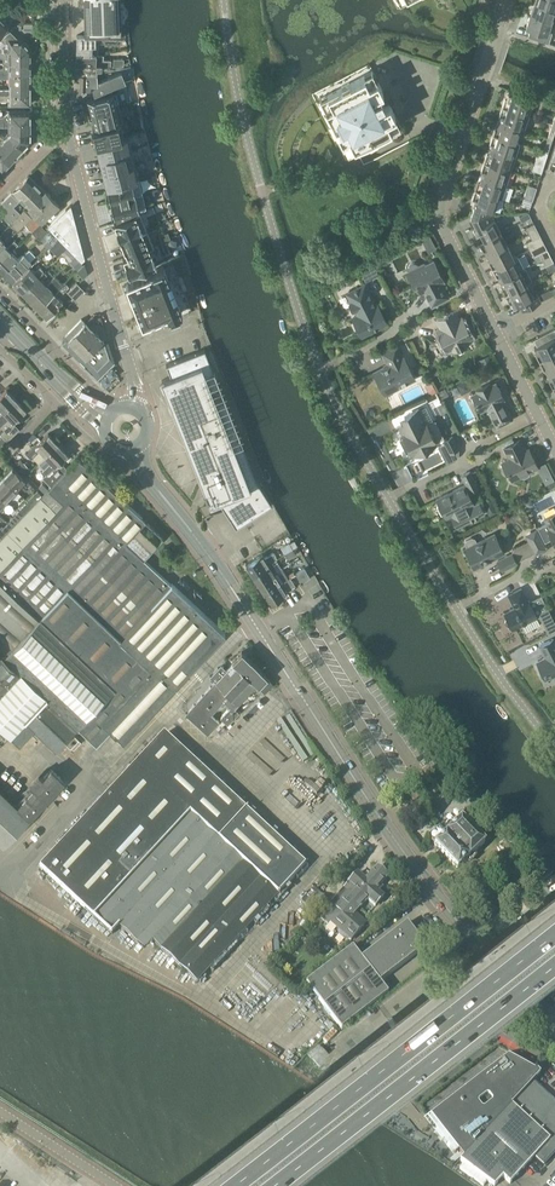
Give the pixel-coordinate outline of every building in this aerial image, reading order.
[(124,0),(79,0),(79,4),(83,4),(84,34),(87,34),(115,34),(115,35),(125,34),(124,0)] [(554,8),(534,1),(530,13),(551,20),(554,8)] [(551,20),(530,13),(526,26),(530,28),(528,36),(548,42),(551,34),(546,33),(551,20)] [(30,51),(30,48),(28,46),(28,44),(25,41),(24,41),(22,39),(13,39),(13,35),(14,34),(9,29),(1,38),(5,43),(6,41),(9,41),(9,46),(0,46),(0,51),(30,51)] [(97,42),(103,42),(115,42),(115,35),(115,34),(87,34),(84,34),(76,34),(76,44),(76,53),(97,53),(97,42)] [(0,51),(0,56),(3,56),(3,61),(22,61),(30,61),(30,51),(0,51)] [(75,63),(110,63),(111,59),(103,58),(103,54),(97,53),(76,53),(75,63)] [(30,61),(22,61),(3,61),(3,67),(0,67),(0,71),(30,72),(30,61)] [(408,140),(404,131),(389,102),(392,100),(389,95),(386,88),(383,89),(369,62),(311,91),(345,158),(357,152),(363,163),(408,140)] [(110,63),(75,63),(75,72),(91,72),(96,72),(96,68),(110,67),(110,63)] [(91,72),(75,72),(74,94),(80,94),(89,88),(92,94),(124,80),(120,70),(104,77),(104,79),(97,82),(96,72),(91,72)] [(30,82),(30,72),(0,71),(0,77),(9,77),(9,82),(30,82)] [(9,82),(9,87),(0,87),(0,93),(30,93),(30,82),(9,82)] [(116,91),(87,97),(91,112),(119,105),(116,91)] [(504,96),(501,106),(529,115),(534,101),(508,92),(506,97),(504,96)] [(30,93),(0,93),(0,99),(9,99),(9,103),(30,103),(30,93)] [(119,105),(91,112),(94,126),(120,120),(120,121),(123,120),(119,105)] [(524,114),(501,106),(498,115),(500,116),(499,120),(520,127),(524,129),(529,115),(528,115),(524,114)] [(30,120),(30,110),(9,110),(9,115),(0,115),(0,120),(9,120),(30,120)] [(9,120),(0,120),(0,126),(9,126),(9,131),(30,130),(30,120),(9,120)] [(94,126),(92,127),(96,142),(98,142),(98,141),(124,135),(124,134),(120,121),(120,120),(94,126)] [(492,133),(515,141),(520,127),(499,120),(497,125),(495,124),(492,133)] [(30,130),(9,131),(7,133),(22,148),(30,140),(30,130)] [(15,155),(22,148),(7,133),(5,135),(0,132),(0,140),(15,155)] [(124,135),(98,141),(98,142),(101,156),(131,149),(128,133),(124,134),(124,135)] [(492,133),(489,143),(491,143),(490,148),(511,154),(516,156),(520,143),(515,141),(492,133)] [(543,150),(547,152),(552,138),(547,136),(543,150)] [(8,163),(15,155),(0,140),(0,155),(8,163)] [(486,152),(483,161),(511,170),(516,156),(511,154),(490,148),(488,152),(486,152)] [(131,149),(101,156),(105,170),(135,163),(131,149)] [(547,152),(543,150),(538,164),(543,165),(547,152)] [(483,161),(480,171),(482,171),(481,175),(502,183),(506,184),(511,170),(483,161)] [(543,165),(538,164),(534,162),(532,169),(541,172),(543,165)] [(135,163),(105,170),(108,184),(108,185),(138,178),(135,163)] [(28,207),(44,190),(28,174),(12,191),(27,206),(26,206),(28,207)] [(502,183),(481,175),(479,180),(477,179),(474,189),(497,196),(502,198),(506,184),(502,183)] [(142,192),(138,178),(108,185),(108,184),(106,184),(110,200),(142,192)] [(525,190),(534,193),(536,186),(527,183),(525,190)] [(45,189),(44,190),(28,207),(41,221),(58,204),(45,189)] [(497,196),(474,189),(471,198),(473,199),(471,203),(473,204),(470,216),(491,214),(497,196)] [(534,193),(525,190),(523,197),(532,200),(534,193)] [(13,205),(18,200),(11,192),(0,202),(0,206),(6,212),(13,205)] [(142,192),(110,200),(113,214),(115,214),(117,219),(135,212),(135,209),(145,207),(142,192)] [(10,222),(20,212),(13,205),(6,212),(3,215),(10,222)] [(47,227),(76,256),(82,250),(73,214),(66,207),(47,227)] [(20,212),(10,222),(17,230),(31,216),(24,208),(20,212)] [(141,211),(114,222),(120,239),(147,228),(141,211)] [(478,242),(500,231),(491,214),(470,216),(475,227),(473,228),(476,232),(474,233),(478,242)] [(34,216),(25,224),(32,231),(40,222),(34,216)] [(528,233),(537,229),(534,222),(525,227),(528,233)] [(48,230),(41,223),(32,232),(39,239),(48,230)] [(147,228),(120,239),(124,250),(125,250),(127,254),(148,246),(153,245),(147,228)] [(529,249),(543,242),(537,229),(528,233),(531,239),(526,241),(529,249)] [(49,230),(43,236),(52,244),(58,239),(49,230)] [(500,231),(478,242),(483,251),(484,250),(487,254),(506,244),(500,231)] [(425,233),(419,236),(422,241),(430,237),(427,232),(425,233)] [(0,247),(0,261),(14,248),(18,243),(14,239),(8,246),(4,243),(0,247)] [(52,244),(50,247),(58,255),(61,252),(66,247),(58,239),(52,244)] [(543,242),(529,249),(533,256),(539,253),(542,259),(550,255),(543,242)] [(491,268),(513,256),(506,244),(487,254),(489,258),(487,259),(491,268)] [(127,254),(123,256),(125,263),(124,263),(128,274),(155,263),(148,246),(127,254)] [(66,247),(61,252),(67,258),(64,261),(66,263),(69,260),(74,255),(66,247)] [(19,257),(16,253),(17,251),(14,248),(0,261),(0,269),(3,272),(19,257)] [(19,257),(3,272),(11,280),(31,260),(23,253),(19,257)] [(513,256),(491,268),(496,277),(498,276),(500,280),(520,270),(524,268),(517,254),(513,256)] [(74,255),(69,260),(76,268),(82,263),(76,256),(74,255)] [(542,259),(545,265),(548,272),(554,268),(554,265),(553,261),(550,255),(542,259)] [(29,266),(13,282),(21,290),(43,269),(50,262),(47,259),(39,266),(34,271),(29,266)] [(408,269),(408,270),(407,271),(413,283),(415,282),(420,292),(424,290),(431,305),(448,297),(441,281),(443,280),(433,259),(424,264),(423,262),(418,265),(417,264),(416,263),(415,262),(414,262),(413,262),(412,262),(411,262),(410,263),(409,264),(408,265),(408,266),(408,267),(408,268),(408,269)] [(359,268),(365,279),(378,273),(372,262),(359,268)] [(520,270),(500,280),(502,284),(500,285),(505,294),(526,283),(527,283),(532,281),(525,267),(524,268),(520,270)] [(30,299),(46,283),(41,278),(47,273),(43,269),(21,290),(30,299)] [(46,283),(30,299),(38,307),(63,283),(59,279),(55,274),(46,283)] [(163,279),(128,292),(136,318),(171,305),(172,308),(181,306),(170,274),(162,277),(163,279)] [(63,283),(38,307),(46,316),(62,300),(59,296),(63,291),(69,285),(65,281),(63,283)] [(67,291),(75,299),(84,289),(77,282),(67,291)] [(526,283),(505,294),(509,302),(511,302),(513,306),(519,303),(522,310),(540,300),(537,294),(533,296),(527,283),(526,283)] [(371,329),(386,321),(377,304),(375,306),(364,284),(351,290),(355,298),(348,302),(352,310),(355,308),(358,314),(352,317),(361,334),(364,333),(365,334),(372,331),(371,329)] [(465,346),(467,345),(466,343),(468,342),(467,339),(472,337),(468,330),(470,329),(469,326),(468,324),(466,322),(464,323),(461,316),(458,318),(454,309),(436,318),(440,327),(436,329),(446,350),(451,347),(453,350),(455,348),(456,350),(458,350),(460,350),(462,349),(463,348),(464,348),(464,347),(465,346)] [(69,339),(64,344),(96,380),(113,363),(108,340),(104,341),(91,328),(97,322),(91,317),(86,322),(85,322),(81,318),(65,334),(69,338),(68,338),(69,339)] [(554,352),(554,329),(554,328),(533,338),(536,345),(533,346),(536,351),(534,352),(536,355),(539,361),(554,352)] [(402,357),(401,355),(395,344),(381,351),(388,364),(374,371),(384,392),(414,377),(403,357),(402,357)] [(258,483),(213,371),(204,348),(166,363),(171,375),(161,379),(171,403),(210,502),(218,499),(236,525),(270,503),(258,483)] [(539,361),(543,369),(545,369),(547,373),(554,369),(554,352),(539,361)] [(488,356),(477,361),(480,367),(491,362),(488,356)] [(547,373),(549,377),(547,378),(552,387),(554,385),(554,369),(547,373)] [(467,379),(456,385),(461,395),(472,389),(467,379)] [(431,382),(426,385),(430,394),(436,391),(431,382)] [(496,426),(511,418),(502,399),(503,398),(495,382),(490,385),(489,383),(476,389),(477,391),(471,394),(480,410),(487,407),(496,426)] [(3,410),(16,398),(6,388),(0,393),(0,407),(3,410)] [(446,388),(439,391),(442,398),(449,395),(446,388)] [(3,410),(4,411),(0,415),(0,424),(5,429),(1,433),(7,440),(19,427),(13,421),(26,409),(16,398),(3,410)] [(431,445),(431,444),(435,442),(433,438),(442,434),(435,420),(426,424),(418,409),(404,416),(407,421),(399,425),(404,435),(403,436),(403,437),(403,438),(403,439),(402,440),(403,441),(403,442),(403,443),(404,444),(404,445),(405,446),(406,447),(407,448),(408,448),(409,449),(410,449),(411,450),(413,453),(416,451),(417,452),(418,452),(420,453),(421,453),(422,453),(424,452),(426,452),(427,451),(428,451),(428,450),(429,449),(430,448),(430,447),(431,446),(431,445)] [(45,455),(58,443),(48,432),(35,444),(35,445),(27,453),(31,457),(39,449),(45,455)] [(449,451),(458,447),(452,436),(443,440),(449,451)] [(536,466),(537,466),(528,448),(525,450),(519,439),(504,446),(510,458),(501,462),(506,471),(507,471),(511,479),(520,474),(521,476),(524,477),(528,475),(529,472),(528,470),(536,466)] [(58,443),(45,455),(51,461),(42,469),(46,473),(42,477),(50,485),(67,468),(60,461),(68,453),(58,443)] [(19,742),(33,727),(55,748),(63,740),(73,748),(80,741),(71,730),(77,726),(96,743),(110,728),(123,740),(223,632),(172,584),(170,584),(143,559),(164,536),(146,519),(145,520),(78,457),(67,468),(50,485),(0,538),(0,724),(2,726),(19,742)] [(30,468),(24,461),(18,466),(25,473),(30,468)] [(537,466),(536,466),(544,483),(553,479),(545,462),(537,466)] [(12,466),(2,477),(15,489),(25,478),(12,466)] [(465,483),(436,498),(438,502),(436,505),(440,513),(443,513),(445,517),(450,515),(457,528),(485,513),(479,501),(474,504),(467,491),(477,486),(469,470),(461,474),(465,483)] [(0,479),(0,495),(5,500),(10,494),(13,497),(17,493),(14,490),(15,489),(2,477),(0,479)] [(37,485),(43,492),(48,488),(41,481),(37,485)] [(27,501),(31,505),(41,494),(38,491),(27,501)] [(18,511),(22,515),(31,505),(27,501),(18,511)] [(22,515),(18,511),(8,521),(12,525),(22,515)] [(544,517),(546,521),(536,526),(544,541),(552,538),(554,544),(554,511),(544,517)] [(535,552),(544,547),(535,530),(529,533),(528,537),(535,552)] [(465,543),(467,547),(464,548),(465,551),(465,552),(467,556),(468,556),(470,559),(469,561),(471,565),(473,565),(474,567),(504,552),(494,533),(476,542),(474,538),(471,537),(465,540),(465,543)] [(527,541),(516,546),(522,559),(533,553),(527,541)] [(289,542),(281,547),(284,553),(292,548),(292,547),(289,542)] [(292,548),(284,553),(287,558),(295,553),(292,548)] [(245,563),(252,574),(276,558),(277,557),(273,551),(264,557),(261,552),(245,563)] [(502,569),(516,562),(511,553),(497,560),(502,569)] [(252,574),(258,583),(282,567),(276,558),(252,574)] [(274,572),(258,583),(263,592),(288,576),(284,571),(282,567),(274,572)] [(303,567),(295,572),(301,582),(309,577),(303,567)] [(288,576),(263,592),(267,597),(270,602),(278,597),(286,592),(283,587),(292,581),(288,576)] [(504,612),(506,617),(505,618),(504,620),(506,623),(508,624),(509,623),(512,628),(536,616),(537,617),(538,616),(546,633),(554,628),(554,624),(547,608),(536,614),(528,600),(527,600),(521,587),(507,594),(512,603),(517,600),(519,604),(504,612)] [(536,661),(545,678),(553,673),(554,677),(554,643),(552,638),(539,645),(545,657),(536,661)] [(223,673),(217,667),(212,672),(217,677),(184,713),(207,734),(219,721),(211,714),(224,700),(230,706),(220,717),(228,723),(238,712),(233,708),(234,707),(235,707),(242,700),(241,699),(256,683),(264,691),(272,682),(265,676),(266,675),(241,652),(232,661),(233,662),(223,673)] [(261,826),(245,811),(163,735),(39,869),(92,919),(110,935),(117,927),(135,943),(143,935),(152,943),(184,909),(246,842),(261,826)] [(4,841),(63,780),(51,768),(15,806),(0,792),(0,837),(4,841)] [(420,788),(408,796),(412,802),(424,794),(420,788)] [(431,836),(431,839),(431,841),(434,845),(457,869),(484,844),(460,819),(444,835),(438,829),(431,836)] [(261,826),(152,943),(195,983),(304,867),(261,826)] [(523,873),(518,867),(507,876),(512,882),(523,873)] [(387,878),(376,868),(364,882),(357,875),(344,889),(352,896),(349,899),(352,901),(350,903),(358,910),(366,901),(374,908),(383,898),(375,891),(387,878)] [(327,901),(314,889),(301,903),(315,915),(327,901)] [(358,910),(350,903),(352,901),(349,899),(352,896),(344,889),(329,906),(331,908),(320,919),(327,925),(329,923),(338,931),(337,934),(338,936),(343,941),(345,941),(348,940),(349,942),(365,925),(354,914),(358,910)] [(360,960),(379,984),(425,948),(406,924),(360,960)] [(379,984),(360,960),(352,949),(305,985),(341,1031),(388,995),(379,984)] [(460,1155),(462,1158),(481,1137),(520,1095),(539,1075),(540,1075),(542,1071),(535,1067),(535,1068),(528,1064),(527,1067),(520,1064),(522,1061),(509,1053),(425,1118),(436,1132),(438,1130),(445,1140),(444,1142),(456,1158),(460,1155)] [(554,1152),(554,1108),(534,1089),(536,1087),(534,1084),(541,1076),(540,1075),(539,1075),(520,1095),(481,1137),(462,1158),(464,1161),(460,1164),(491,1185),(498,1185),(503,1180),(510,1185),(511,1185),(537,1158),(544,1164),(551,1157),(554,1152)]
